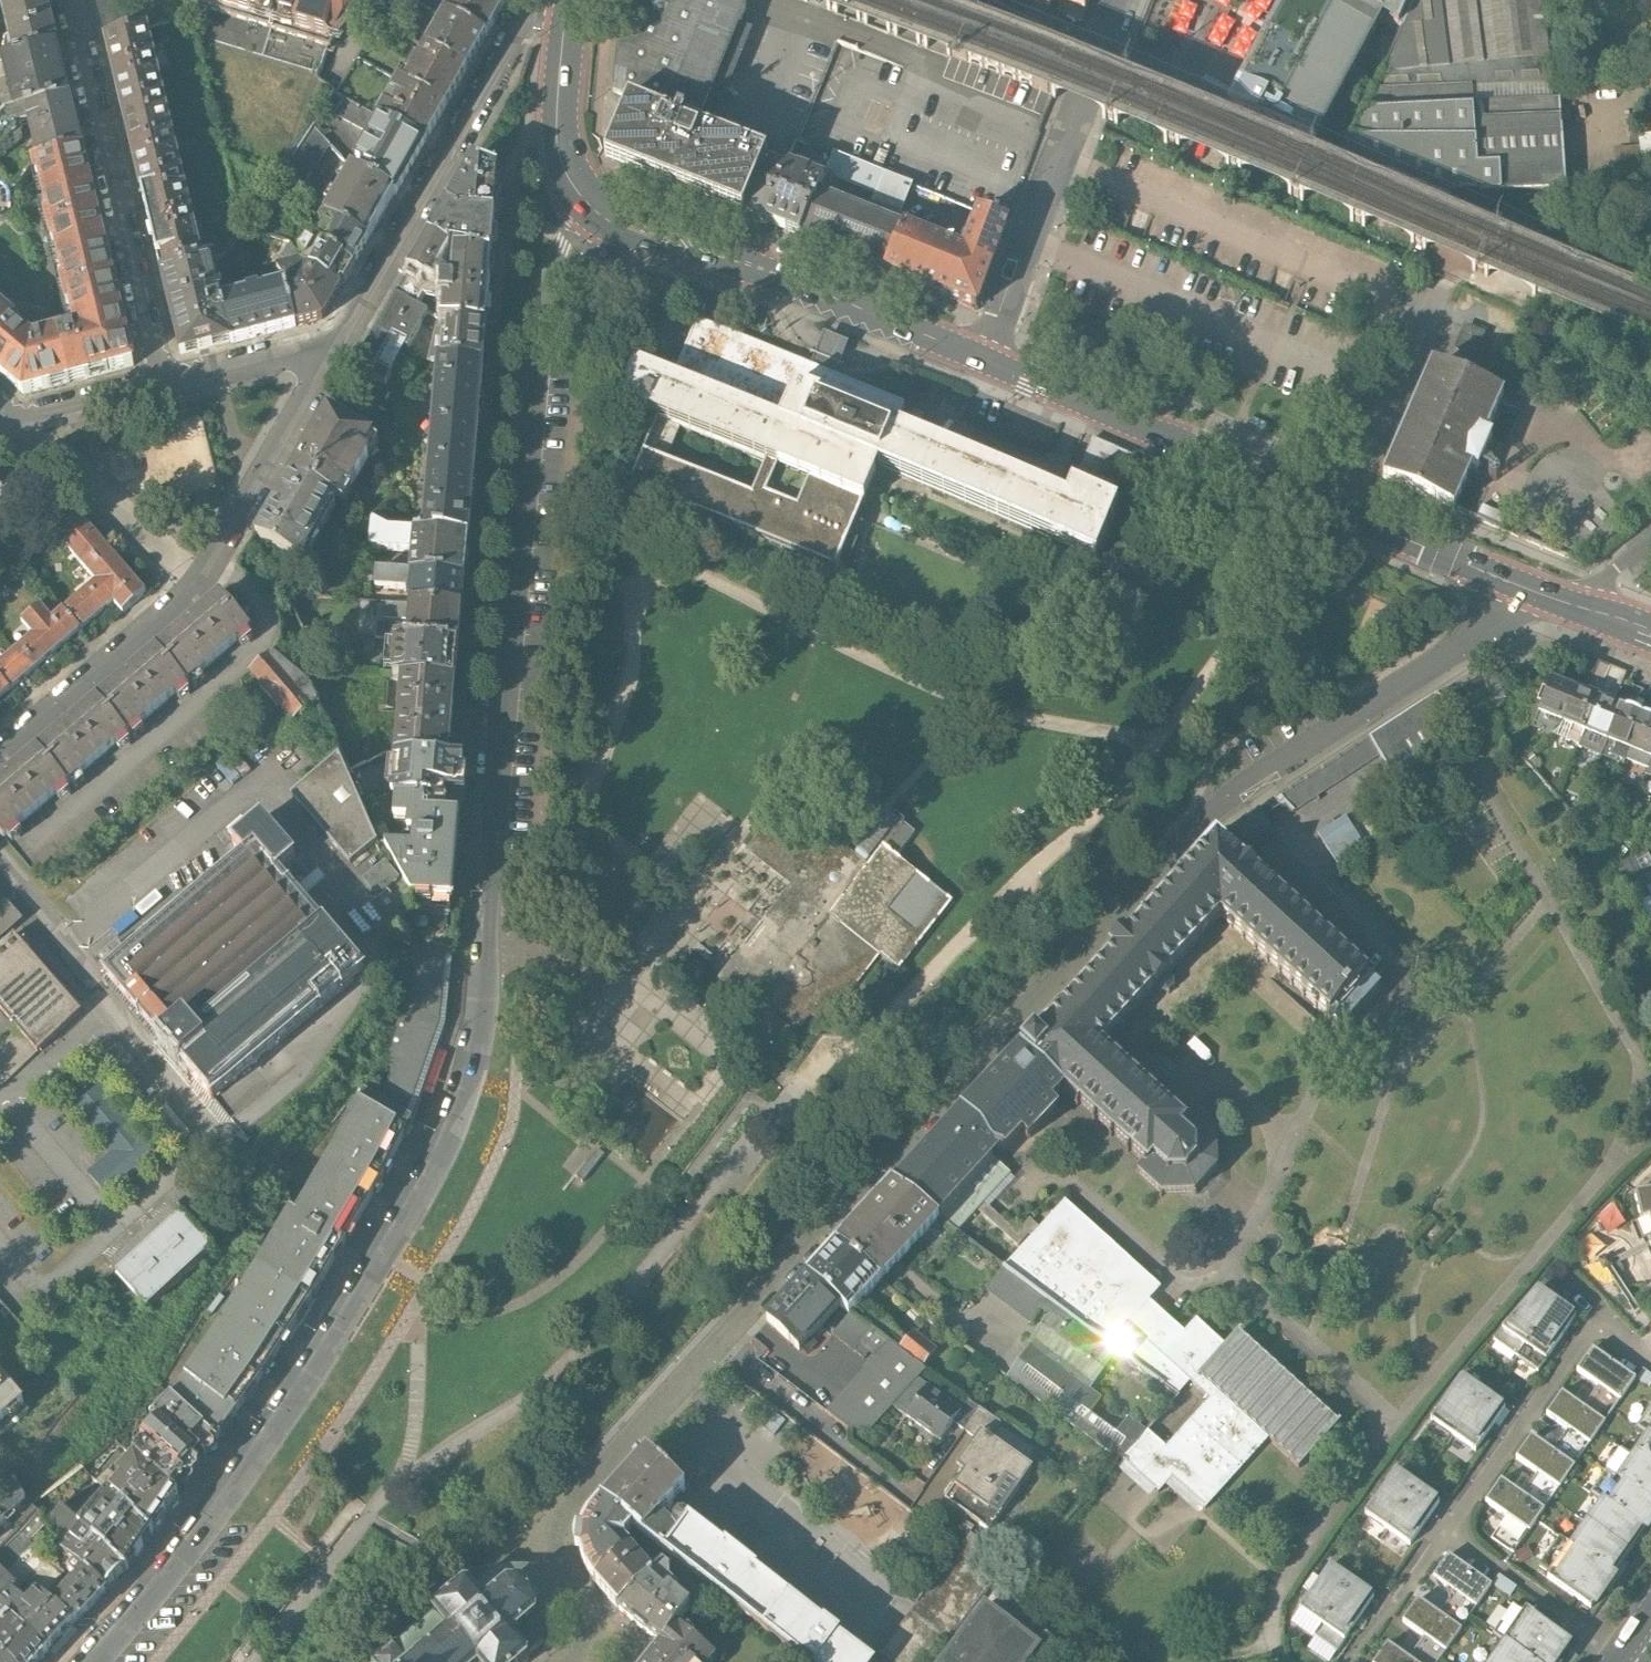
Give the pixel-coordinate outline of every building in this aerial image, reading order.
[(19,61),(60,51),(48,0),(5,0),(19,61)] [(137,0),(99,0),(103,18),(122,15),(126,37),(145,32),(137,0)] [(196,4),(332,48),(361,0),(197,0),(196,4)] [(446,16),(485,38),(490,31),(506,0),(455,0),(446,16)] [(687,120),(698,124),(703,113),(712,91),(720,70),(733,39),(746,6),(731,0),(622,0),(613,90),(648,106),(649,104),(687,120)] [(1089,0),(1064,0),(1086,8),(1089,0)] [(1228,101),(1312,136),(1379,6),(1367,0),(1280,0),(1261,37),(1228,101)] [(1379,6),(1402,19),(1410,0),(1367,0),(1379,6)] [(1402,19),(1374,83),(1471,78),(1471,95),(1554,90),(1542,0),(1410,0),(1402,19)] [(429,47),(468,69),(478,52),(485,38),(446,16),(429,47)] [(120,77),(128,116),(164,107),(145,32),(126,37),(111,40),(120,77)] [(414,73),(408,84),(447,106),(458,88),(468,69),(429,47),(425,54),(415,49),(405,68),(414,73)] [(19,61),(8,64),(14,95),(3,100),(8,121),(29,115),(73,103),(62,59),(60,51),(19,61)] [(1374,83),(1346,149),(1448,191),(1456,182),(1477,181),(1477,183),(1566,177),(1560,89),(1554,90),(1471,95),(1471,78),(1374,83)] [(385,104),(379,114),(427,141),(430,137),(447,106),(408,84),(400,79),(394,89),(400,92),(392,107),(385,104)] [(362,174),(374,181),(398,194),(412,169),(427,141),(379,114),(343,94),(334,111),(364,128),(367,122),(372,125),(354,157),(367,164),(362,174)] [(606,156),(745,213),(767,162),(701,134),(703,131),(685,124),(687,120),(649,104),(648,106),(647,109),(629,101),(619,126),(606,156)] [(29,115),(41,164),(85,153),(74,110),(73,103),(29,115)] [(182,185),(164,107),(128,116),(137,155),(145,193),(182,185)] [(89,381),(137,370),(124,316),(111,261),(98,207),(85,153),(41,164),(54,222),(49,225),(50,235),(57,234),(70,289),(64,291),(67,302),(74,299),(81,329),(69,332),(74,348),(82,347),(89,381)] [(825,175),(817,193),(824,196),(829,192),(834,194),(839,180),(877,195),(874,202),(899,213),(911,186),(834,154),(825,175)] [(787,159),(783,168),(775,165),(767,162),(745,213),(753,217),(782,229),(800,236),(817,193),(825,175),(810,169),(808,173),(800,169),(801,165),(787,159)] [(468,215),(497,217),(500,184),(501,173),(473,161),(469,167),(447,203),(468,215)] [(313,177),(305,191),(335,212),(332,220),(370,242),(383,218),(398,194),(374,181),(370,188),(358,180),(352,189),(361,196),(357,204),(338,195),(313,177)] [(200,263),(182,185),(145,193),(153,230),(164,271),(200,263)] [(324,227),(323,248),(356,266),(367,246),(370,242),(332,220),(335,212),(305,191),(292,205),(300,213),(308,207),(324,227)] [(824,196),(817,193),(800,236),(827,247),(976,310),(994,265),(963,252),(919,233),(918,235),(903,228),(903,229),(824,196)] [(435,227),(430,234),(451,245),(458,251),(493,254),(497,217),(468,215),(447,203),(435,227)] [(963,252),(994,265),(1005,233),(1007,226),(979,214),(976,221),(963,252)] [(412,268),(431,278),(435,280),(451,245),(430,234),(416,261),(412,268)] [(294,269),(280,276),(287,289),(296,327),(304,325),(324,320),(341,291),(309,271),(298,250),(294,243),(285,254),(294,269)] [(323,248),(298,250),(309,271),(341,291),(345,285),(356,266),(323,248)] [(493,254),(458,251),(452,284),(443,285),(442,299),(441,320),(451,320),(487,322),(491,282),(493,254)] [(200,263),(164,271),(173,312),(182,355),(236,341),(227,302),(216,259),(200,263)] [(398,293),(416,304),(431,278),(412,268),(398,293)] [(287,289),(227,302),(236,341),(262,335),(296,327),(287,289)] [(357,360),(386,378),(426,311),(416,304),(398,293),(382,320),(357,360)] [(28,396),(60,388),(89,381),(82,347),(74,348),(69,332),(33,342),(0,312),(0,371),(28,396)] [(629,481),(835,567),(879,464),(1096,555),(1117,505),(1116,505),(1136,457),(1092,439),(1067,500),(894,428),(903,405),(835,377),(823,372),(811,367),(697,319),(673,377),(635,361),(620,398),(657,414),(680,424),(766,459),(752,493),(666,457),(643,447),(629,481)] [(487,322),(451,320),(443,359),(484,361),(486,337),(487,322)] [(824,334),(811,367),(835,377),(848,344),(824,334)] [(479,427),(484,361),(443,359),(440,359),(426,530),(471,536),(473,514),(479,427)] [(1384,479),(1452,509),(1470,467),(1478,470),(1480,465),(1491,439),(1484,436),(1502,395),(1433,365),(1410,419),(1384,479)] [(313,444),(295,476),(335,500),(344,486),(349,488),(369,454),(364,451),(372,436),(331,413),(313,444)] [(657,414),(643,447),(666,457),(680,424),(657,414)] [(276,508),(257,539),(296,563),(308,563),(309,545),(335,500),(295,476),(276,508)] [(85,513),(79,518),(97,539),(105,533),(85,513)] [(79,518),(57,537),(97,585),(52,623),(40,609),(23,623),(34,638),(0,666),(0,700),(39,668),(97,619),(114,605),(124,616),(146,597),(109,554),(97,539),(79,518)] [(426,530),(372,519),(370,546),(412,550),(410,571),(467,577),(469,558),(471,536),(426,530)] [(467,577),(410,571),(377,567),(376,587),(411,590),(410,602),(462,606),(464,592),(467,577)] [(195,624),(163,649),(192,684),(255,633),(227,598),(195,624)] [(408,617),(410,602),(383,600),(382,615),(408,617)] [(462,606),(410,602),(408,617),(408,623),(407,639),(461,645),(461,626),(462,606)] [(397,638),(407,639),(408,623),(377,620),(376,637),(397,638)] [(461,645),(407,639),(397,638),(394,675),(401,676),(457,681),(459,665),(461,645)] [(132,675),(100,701),(129,736),(192,684),(163,649),(132,675)] [(303,681),(274,657),(253,675),(265,690),(262,692),(273,707),(278,711),(281,709),(293,724),(317,706),(310,687),(303,681)] [(1533,723),(1556,733),(1563,716),(1577,681),(1554,672),(1533,723)] [(457,681),(401,676),(396,754),(450,760),(454,716),(457,681)] [(1601,691),(1577,681),(1563,716),(1556,733),(1580,742),(1583,734),(1601,691)] [(1601,691),(1583,734),(1593,738),(1597,729),(1608,734),(1622,700),(1601,691)] [(1608,734),(1630,742),(1644,708),(1622,700),(1608,734)] [(68,727),(37,753),(66,788),(129,736),(100,701),(68,727)] [(1419,707),(1370,737),(1391,771),(1440,740),(1419,707)] [(1644,708),(1630,742),(1650,751),(1650,711),(1644,708)] [(1650,760),(1650,751),(1630,742),(1624,756),(1649,766),(1650,760)] [(0,783),(0,837),(2,840),(66,788),(37,753),(5,779),(0,783)] [(463,787),(465,760),(450,760),(396,754),(396,800),(462,806),(463,787)] [(342,762),(293,804),(354,876),(380,851),(342,762)] [(782,799),(744,851),(791,885),(779,900),(719,981),(764,1014),(770,1006),(794,1023),(809,1004),(829,1019),(879,951),(899,966),(950,898),(893,855),(913,827),(891,811),(857,855),(782,799)] [(462,806),(396,800),(395,822),(410,824),(409,831),(417,833),(415,850),(387,849),(415,902),(455,903),(456,888),(458,859),(460,838),(462,806)] [(1345,812),(1318,830),(1340,863),(1367,844),(1345,812)] [(349,921),(266,827),(237,852),(247,862),(110,984),(220,1109),(369,977),(332,936),(349,921)] [(960,1118),(1000,1153),(1003,1149),(1014,1150),(1019,1144),(1020,1135),(1065,1084),(1149,1164),(1140,1173),(1165,1196),(1195,1196),(1221,1164),(1220,1133),(1199,1111),(1188,1122),(1106,1041),(1156,989),(1169,989),(1176,980),(1175,969),(1222,916),(1344,1024),(1380,980),(1220,838),(1120,948),(993,1083),(960,1118)] [(1638,899),(1650,894),(1650,886),(1647,877),(1650,875),(1650,853),(1648,847),(1621,859),(1638,899)] [(401,888),(386,870),(365,888),(379,905),(401,888)] [(19,926),(7,912),(0,917),(0,943),(19,926)] [(83,1022),(17,940),(0,955),(0,1010),(20,1036),(40,1060),(83,1022)] [(447,1027),(455,952),(419,942),(409,1021),(401,1019),(384,1062),(395,1067),(384,1103),(413,1121),(427,1086),(439,1055),(447,1027)] [(40,1060),(20,1036),(0,1055),(0,1089),(3,1093),(40,1060)] [(391,1164),(413,1121),(384,1103),(365,1093),(330,1158),(376,1189),(391,1164)] [(97,1098),(80,1113),(119,1162),(138,1147),(97,1098)] [(1000,1153),(960,1118),(927,1151),(895,1184),(940,1219),(957,1233),(1011,1174),(994,1159),(1000,1153)] [(151,1164),(138,1147),(119,1162),(92,1184),(108,1202),(151,1164)] [(589,1157),(575,1175),(582,1180),(605,1153),(597,1147),(589,1157)] [(353,1232),(376,1189),(330,1158),(298,1216),(345,1244),(353,1232)] [(851,1233),(837,1248),(883,1282),(896,1268),(940,1219),(895,1184),(851,1233)] [(1632,1190),(1636,1217),(1646,1214),(1650,1226),(1650,1187),(1632,1190)] [(1162,1286),(1067,1198),(1006,1270),(1047,1300),(1060,1310),(1118,1353),(1178,1398),(1188,1385),(1209,1399),(1167,1447),(1147,1431),(1121,1459),(1158,1490),(1173,1475),(1208,1505),(1270,1437),(1299,1464),(1340,1422),(1241,1331),(1227,1346),(1198,1318),(1186,1332),(1150,1298),(1162,1286)] [(339,1255),(345,1244),(298,1216),(292,1213),(259,1269),(310,1304),(339,1255)] [(214,1258),(179,1216),(111,1273),(146,1315),(214,1258)] [(883,1282),(837,1248),(808,1281),(840,1310),(849,1318),(883,1282)] [(310,1304),(259,1269),(188,1377),(236,1415),(271,1364),(296,1328),(310,1304)] [(1047,1300),(1006,1270),(989,1293),(1030,1323),(1047,1300)] [(772,1320),(804,1349),(840,1310),(808,1281),(772,1320)] [(1531,1345),(1562,1303),(1543,1290),(1512,1331),(1531,1345)] [(1562,1303),(1531,1345),(1550,1359),(1581,1317),(1562,1303)] [(1118,1353),(1060,1310),(1032,1347),(1091,1390),(1118,1353)] [(852,1317),(834,1338),(853,1354),(870,1333),(852,1317)] [(917,1333),(899,1351),(923,1369),(938,1351),(917,1333)] [(893,1345),(828,1415),(849,1431),(870,1431),(892,1410),(918,1382),(927,1372),(923,1369),(899,1351),(893,1345)] [(1091,1390),(1032,1347),(1009,1379),(1121,1459),(1147,1431),(1130,1418),(1119,1434),(1092,1414),(1101,1397),(1091,1390)] [(1587,1409),(1609,1423),(1638,1380),(1595,1352),(1579,1376),(1600,1390),(1587,1409)] [(1458,1435),(1491,1388),(1471,1374),(1438,1421),(1458,1435)] [(227,1431),(236,1415),(188,1377),(172,1398),(219,1442),(227,1431)] [(32,1417),(0,1379),(0,1444),(32,1417)] [(918,1382),(892,1410),(939,1443),(953,1425),(962,1412),(918,1382)] [(1491,1388),(1458,1435),(1478,1449),(1511,1403),(1491,1388)] [(1609,1423),(1587,1409),(1566,1395),(1549,1419),(1572,1435),(1559,1454),(1579,1467),(1609,1423)] [(204,1465),(219,1442),(172,1398),(140,1435),(150,1444),(137,1455),(138,1457),(180,1495),(204,1465)] [(962,1412),(953,1425),(976,1441),(980,1434),(989,1440),(1000,1425),(968,1403),(962,1412)] [(777,1415),(770,1426),(784,1435),(792,1425),(777,1415)] [(980,1434),(976,1441),(957,1468),(965,1474),(955,1488),(989,1511),(1009,1482),(1019,1488),(1032,1469),(989,1440),(980,1434)] [(1631,1458),(1633,1459),(1650,1472),(1650,1439),(1648,1437),(1647,1436),(1631,1458)] [(1579,1467),(1559,1454),(1536,1439),(1520,1463),(1540,1477),(1526,1498),(1548,1512),(1579,1467)] [(643,1449),(597,1499),(643,1534),(658,1544),(813,1661),(875,1661),(695,1523),(685,1535),(663,1518),(687,1490),(643,1449)] [(166,1519),(180,1495),(138,1457),(118,1476),(110,1467),(98,1478),(109,1489),(155,1534),(166,1519)] [(1616,1480),(1618,1481),(1623,1485),(1650,1504),(1650,1472),(1633,1459),(1631,1458),(1616,1480)] [(1392,1531),(1424,1487),(1402,1471),(1370,1516),(1392,1531)] [(1600,1502),(1603,1504),(1608,1507),(1642,1531),(1644,1532),(1650,1522),(1650,1504),(1623,1485),(1618,1481),(1616,1480),(1600,1502)] [(28,1500),(18,1483),(0,1499),(0,1524),(28,1500)] [(1548,1512),(1526,1498),(1506,1484),(1490,1507),(1510,1520),(1494,1543),(1517,1558),(1548,1512)] [(1424,1487),(1392,1531),(1414,1547),(1445,1502),(1424,1487)] [(155,1534),(109,1489),(79,1522),(126,1569),(140,1554),(155,1534)] [(585,1571),(588,1578),(643,1534),(597,1499),(582,1519),(575,1534),(577,1558),(585,1571)] [(1600,1502),(1585,1524),(1587,1525),(1627,1552),(1629,1554),(1634,1547),(1636,1544),(1644,1532),(1642,1531),(1608,1507),(1603,1504),(1600,1502)] [(117,1579),(126,1569),(79,1522),(63,1507),(46,1524),(66,1544),(61,1550),(76,1564),(69,1571),(77,1578),(86,1569),(95,1577),(108,1590),(117,1579)] [(1585,1524),(1570,1545),(1572,1547),(1575,1549),(1612,1574),(1614,1576),(1622,1564),(1623,1562),(1629,1554),(1627,1552),(1587,1525),(1585,1524)] [(643,1534),(588,1578),(593,1583),(620,1614),(653,1581),(636,1568),(658,1544),(643,1534)] [(33,1542),(6,1570),(20,1584),(31,1573),(48,1589),(69,1571),(33,1542)] [(1547,1579),(1591,1609),(1592,1607),(1604,1591),(1614,1576),(1612,1574),(1575,1549),(1572,1547),(1570,1545),(1547,1579)] [(1442,1617),(1464,1630),(1493,1588),(1450,1560),(1434,1584),(1455,1598),(1442,1617)] [(75,1623),(53,1604),(38,1590),(28,1600),(15,1588),(20,1584),(6,1570),(0,1565),(0,1597),(49,1647),(54,1641),(65,1632),(75,1623)] [(1329,1624),(1357,1581),(1336,1567),(1307,1610),(1329,1624)] [(77,1578),(53,1604),(75,1623),(97,1601),(108,1590),(95,1577),(86,1569),(77,1578)] [(653,1581),(620,1614),(634,1624),(662,1647),(677,1628),(691,1612),(674,1599),(679,1593),(671,1586),(671,1575),(664,1569),(653,1581)] [(530,1661),(530,1660),(529,1660),(530,1660),(529,1659),(553,1638),(549,1633),(551,1631),(556,1604),(530,1573),(503,1574),(501,1576),(499,1574),(473,1595),(471,1592),(470,1592),(469,1592),(469,1591),(468,1591),(467,1592),(437,1617),(437,1618),(436,1619),(436,1620),(437,1621),(438,1623),(400,1655),(399,1654),(398,1654),(397,1654),(396,1653),(395,1654),(394,1654),(384,1661),(530,1661)] [(1357,1581),(1329,1624),(1350,1639),(1378,1595),(1357,1581)] [(14,1661),(35,1661),(41,1655),(49,1647),(0,1597),(0,1620),(4,1624),(0,1628),(0,1647),(14,1661)] [(930,1661),(1040,1661),(1050,1649),(978,1600),(930,1661)] [(1442,1617),(1421,1603),(1404,1628),(1427,1643),(1414,1661),(1443,1661),(1464,1630),(1442,1617)] [(1515,1632),(1558,1661),(1574,1637),(1531,1608),(1515,1632)] [(662,1647),(659,1651),(650,1661),(714,1661),(716,1659),(677,1628),(662,1647)] [(1515,1632),(1500,1655),(1510,1661),(1558,1661),(1515,1632)] [(0,1647),(0,1661),(14,1661),(0,1647)] [(1391,1647),(1381,1661),(1413,1661),(1391,1647)]
